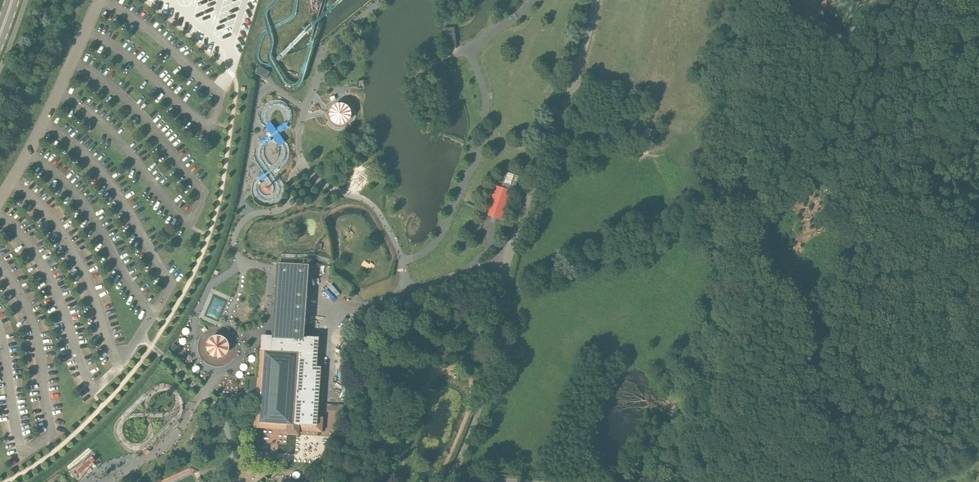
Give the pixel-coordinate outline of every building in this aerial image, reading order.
[(453,26),(443,27),(445,48),(455,47),(453,26)] [(260,66),(256,73),(266,79),(270,72),(260,66)] [(270,120),(264,124),(278,144),(284,140),(270,120)] [(501,220),(511,191),(500,187),(495,185),(485,215),(501,220)] [(317,339),(303,338),(308,267),(294,265),(281,264),(277,317),(276,336),(266,336),(265,351),(260,350),(257,380),(249,379),(248,393),(257,393),(255,416),(254,421),(254,427),(255,427),(264,428),(265,428),(274,428),(287,428),(287,435),(296,435),(299,435),(300,420),(299,420),(300,402),(327,404),(331,340),(317,339)] [(174,344),(171,348),(176,353),(180,348),(174,344)]
